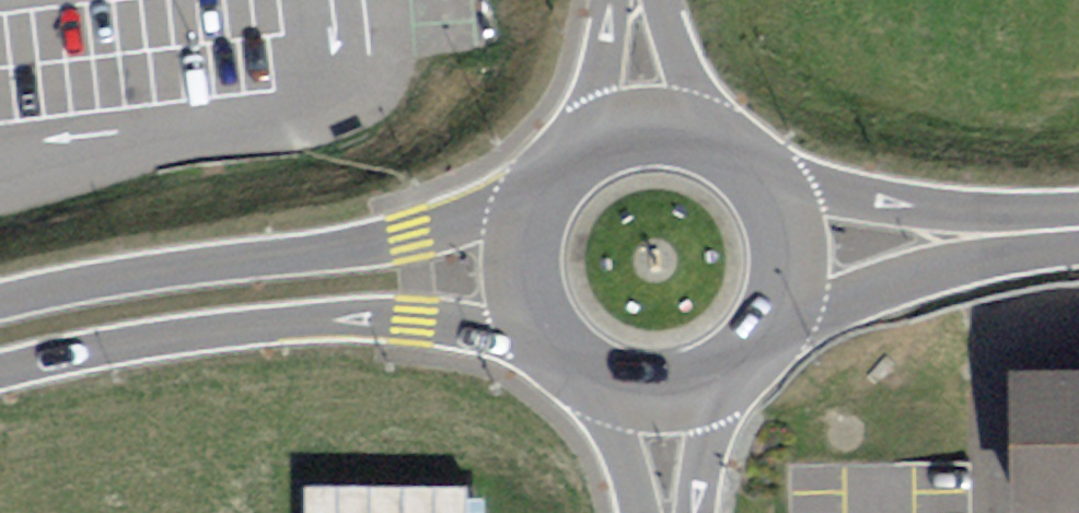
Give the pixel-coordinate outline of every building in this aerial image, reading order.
[(997,367),(997,512),(1078,512),(1078,367),(997,367)] [(303,488),(303,512),(465,512),(465,488),(303,488)]
